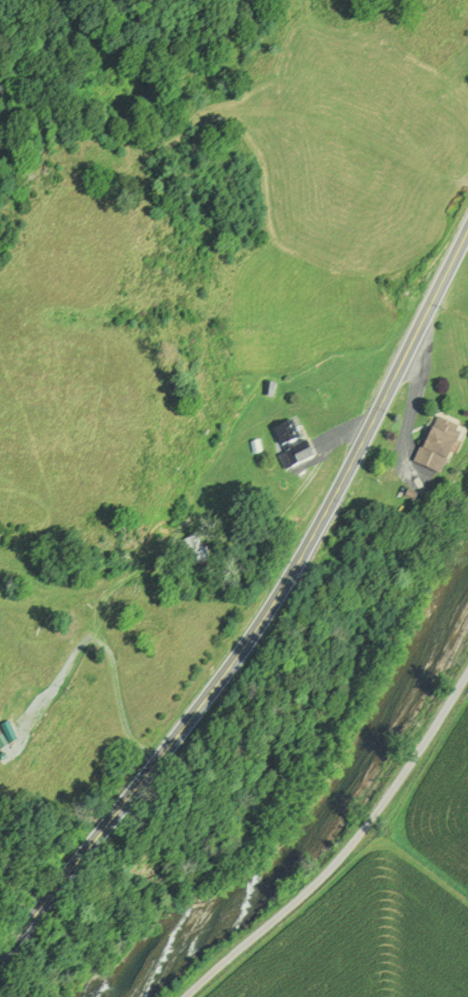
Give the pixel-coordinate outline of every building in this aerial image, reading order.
[(265,395),(267,381),(278,382),(276,396),(265,395)] [(415,464),(447,477),(467,428),(441,418),(436,429),(431,427),(415,464)] [(276,430),(287,453),(278,457),(286,473),(318,459),(311,441),(305,443),(295,421),(276,430)] [(251,444),(261,441),(263,453),(254,455),(251,444)] [(411,490),(422,496),(418,504),(407,498),(411,490)]
